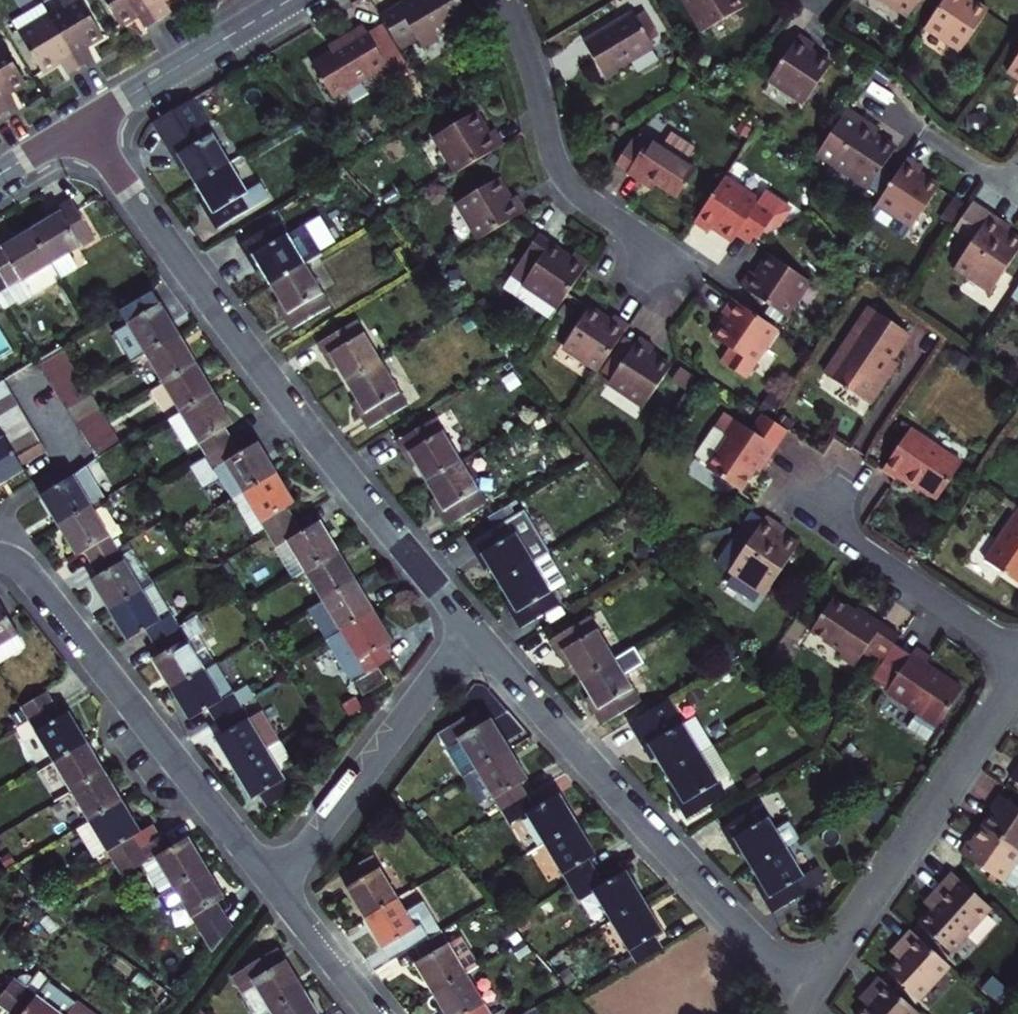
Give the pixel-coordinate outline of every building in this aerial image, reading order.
[(81,67),(95,59),(87,45),(94,41),(104,35),(83,0),(63,0),(48,9),(81,67)] [(161,19),(150,0),(108,0),(123,24),(132,19),(140,14),(147,27),(161,19)] [(161,19),(174,10),(168,0),(150,0),(161,19)] [(415,0),(404,0),(380,15),(396,41),(413,31),(424,48),(439,39),(436,34),(468,15),(459,0),(415,0)] [(702,33),(742,9),(737,0),(682,0),(702,33)] [(908,17),(919,0),(883,0),(908,17)] [(925,28),(961,52),(987,12),(969,0),(944,0),(925,28)] [(48,9),(17,27),(43,72),(50,68),(60,62),(68,74),(81,67),(48,9)] [(633,12),(584,42),(604,76),(654,46),(633,12)] [(403,64),(380,26),(367,34),(362,26),(347,34),(351,40),(331,52),(311,64),(333,99),(372,75),(375,80),(389,71),(403,64)] [(328,46),(331,52),(351,40),(347,34),(328,46)] [(804,105),(830,66),(810,52),(814,46),(800,36),(769,82),(804,105)] [(0,45),(0,105),(4,112),(17,104),(9,92),(18,86),(27,81),(3,43),(0,45)] [(1007,72),(1017,79),(1017,57),(1007,72)] [(190,176),(197,186),(230,165),(192,101),(155,123),(181,166),(184,165),(190,176)] [(885,166),(896,149),(875,135),(879,129),(846,107),(816,152),(870,188),(885,166)] [(435,137),(457,173),(504,144),(494,130),(489,133),(476,112),(435,137)] [(644,147),(634,140),(626,146),(614,164),(627,172),(626,173),(640,183),(644,177),(657,185),(675,197),(694,168),(685,162),(694,148),(670,132),(661,146),(650,139),(644,147)] [(640,132),(634,140),(644,147),(650,139),(640,132)] [(882,197),(877,204),(913,227),(939,188),(919,174),(923,168),(908,158),(897,174),(882,197)] [(246,193),(230,165),(197,186),(204,198),(210,208),(207,210),(219,229),(270,198),(263,184),(246,193)] [(897,174),(885,166),(870,188),(882,197),(897,174)] [(457,201),(480,239),(526,210),(517,195),(510,198),(497,177),(457,201)] [(640,183),(653,191),(657,185),(644,177),(640,183)] [(760,201),(724,177),(693,223),(709,233),(713,227),(734,240),(739,232),(752,241),(754,236),(757,238),(775,211),(760,201)] [(1017,252),(1017,240),(1001,229),(1005,223),(991,214),(973,202),(954,231),(971,242),(953,269),(990,294),(1017,252)] [(91,240),(69,204),(48,217),(50,219),(40,225),(27,233),(57,281),(74,271),(65,256),(91,240)] [(269,273),(275,283),(308,263),(325,252),(308,225),(291,235),(282,220),(246,243),(259,263),(262,262),(269,273)] [(27,233),(17,239),(6,245),(4,242),(0,245),(0,301),(22,288),(31,301),(59,284),(57,281),(27,233)] [(550,320),(589,263),(573,252),(570,258),(536,236),(510,275),(502,288),(514,295),(550,320)] [(750,271),(740,285),(786,316),(810,280),(771,254),(757,275),(750,271)] [(333,306),(308,263),(275,283),(281,294),(287,304),(284,307),(297,328),(333,306)] [(0,301),(0,310),(12,303),(15,310),(31,301),(22,288),(0,301)] [(753,364),(777,329),(731,298),(721,313),(727,318),(714,338),(734,350),(724,364),(752,383),(761,369),(753,364)] [(115,335),(133,364),(178,337),(169,324),(159,308),(152,313),(143,299),(118,314),(127,328),(115,335)] [(845,342),(823,373),(845,387),(843,389),(849,393),(851,391),(870,404),(897,364),(891,360),(900,347),(897,345),(906,332),(886,319),(876,312),(868,307),(845,342)] [(561,348),(597,372),(628,326),(613,317),(609,323),(588,308),(561,348)] [(878,308),(876,312),(886,319),(889,315),(878,308)] [(345,368),(352,380),(385,361),(360,318),(324,340),(336,360),(339,358),(345,368)] [(644,406),(670,367),(649,353),(654,346),(639,336),(628,353),(621,363),(611,356),(595,378),(606,386),(608,382),(644,406)] [(150,390),(194,364),(186,351),(178,337),(133,364),(150,390)] [(49,344),(39,349),(44,359),(54,352),(49,344)] [(611,356),(621,363),(628,353),(617,346),(611,356)] [(65,362),(58,350),(54,352),(44,359),(34,365),(42,378),(65,362)] [(410,403),(385,361),(352,380),(357,390),(365,402),(362,405),(373,424),(410,403)] [(73,375),(65,362),(42,378),(49,389),(73,375)] [(169,420),(213,395),(204,381),(194,364),(150,390),(169,420)] [(81,388),(73,375),(49,389),(58,403),(81,388)] [(10,396),(3,384),(0,385),(0,403),(10,396)] [(84,393),(81,388),(58,403),(66,415),(89,400),(84,393)] [(223,411),(213,395),(169,420),(189,452),(200,445),(206,456),(232,440),(225,429),(231,425),(223,411)] [(10,396),(0,403),(0,420),(18,409),(10,396)] [(96,413),(89,400),(66,415),(73,427),(96,413)] [(26,422),(18,409),(0,420),(0,437),(0,438),(26,422)] [(81,438),(104,424),(101,421),(96,413),(73,427),(81,438)] [(740,490),(755,469),(762,459),(767,462),(788,431),(770,418),(765,415),(754,431),(734,418),(723,434),(714,428),(695,457),(708,466),(707,468),(740,490)] [(423,467),(430,479),(464,459),(438,416),(401,438),(414,459),(417,457),(423,467)] [(33,434),(26,422),(0,438),(2,441),(7,449),(33,434)] [(88,450),(111,436),(104,424),(81,438),(88,450)] [(909,429),(881,470),(894,479),(898,475),(937,500),(961,464),(909,429)] [(7,449),(18,466),(43,451),(33,434),(7,449)] [(119,449),(111,436),(88,450),(96,463),(119,449)] [(226,465),(243,492),(276,472),(265,455),(257,442),(240,452),(232,440),(206,456),(188,468),(197,482),(226,465)] [(0,442),(0,484),(4,482),(21,472),(18,466),(7,449),(2,441),(0,442)] [(488,501),(464,459),(430,479),(437,490),(443,500),(440,502),(452,523),(488,501)] [(755,469),(760,472),(767,462),(762,459),(755,469)] [(47,512),(57,528),(89,508),(103,499),(85,470),(39,498),(47,512)] [(243,492),(234,497),(256,533),(264,527),(269,535),(296,519),(289,508),(296,504),(286,489),(276,472),(243,492)] [(533,560),(543,554),(519,512),(509,518),(503,507),(490,516),(496,526),(471,540),(484,561),(486,559),(492,568),(499,580),(533,560)] [(91,565),(115,550),(89,508),(57,528),(65,542),(75,557),(83,552),(91,565)] [(985,561),(1017,584),(1017,512),(985,561)] [(780,525),(766,515),(729,571),(765,596),(798,545),(776,530),(780,525)] [(295,578),(306,572),(339,552),(330,538),(321,523),(304,533),(296,519),(269,535),(295,578)] [(108,613),(141,593),(152,586),(133,555),(122,561),(115,550),(91,565),(98,577),(90,583),(99,597),(108,613)] [(543,554),(533,560),(499,580),(505,591),(512,602),(509,604),(521,624),(558,602),(552,592),(567,583),(548,551),(543,554)] [(324,600),(357,580),(349,568),(339,552),(306,572),(324,600)] [(311,608),(329,638),(375,610),(367,597),(357,580),(324,600),(311,608)] [(169,614),(152,586),(141,593),(108,613),(116,626),(125,640),(140,631),(150,647),(175,632),(165,617),(169,614)] [(892,645),(899,636),(866,614),(863,618),(833,598),(810,632),(840,652),(837,656),(853,667),(865,651),(881,662),(892,645)] [(19,647),(13,636),(15,635),(0,610),(0,659),(19,647)] [(359,680),(369,674),(382,666),(393,659),(396,657),(389,645),(394,641),(387,629),(375,610),(329,638),(348,668),(350,668),(358,681),(359,680)] [(573,663),(581,675),(614,655),(589,612),(552,634),(565,656),(568,654),(573,663)] [(156,673),(168,693),(213,666),(195,637),(200,634),(191,621),(175,632),(150,647),(156,657),(150,662),(156,673)] [(886,689),(909,656),(892,645),(881,662),(870,678),(886,689)] [(906,728),(927,742),(961,690),(923,665),(928,657),(914,648),(909,656),(886,689),(884,693),(915,713),(906,728)] [(639,697),(614,655),(581,675),(588,686),(594,697),(591,699),(603,719),(639,697)] [(231,696),(213,666),(168,693),(175,705),(185,722),(201,712),(210,726),(234,711),(226,699),(231,696)] [(391,679),(382,666),(369,674),(359,680),(367,693),(391,679)] [(47,694),(22,708),(29,720),(54,705),(47,694)] [(658,755),(666,769),(699,749),(713,741),(695,712),(681,720),(667,697),(632,718),(650,748),(653,747),(658,755)] [(29,720),(55,762),(87,743),(77,727),(69,714),(62,719),(54,705),(29,720)] [(459,738),(476,766),(508,746),(499,730),(492,718),(485,722),(478,709),(439,732),(447,745),(459,738)] [(240,723),(234,711),(210,726),(218,737),(210,742),(218,756),(229,772),(259,754),(271,746),(253,716),(240,723)] [(464,773),(476,766),(459,738),(447,745),(464,773)] [(713,741),(699,749),(666,769),(672,779),(679,790),(676,792),(689,812),(724,790),(716,778),(731,769),(713,741)] [(55,762),(72,791),(105,771),(98,760),(87,743),(55,762)] [(491,791),(501,809),(527,793),(522,784),(528,780),(518,763),(508,746),(476,766),(464,773),(463,774),(478,800),(491,791)] [(283,794),(259,754),(229,772),(239,787),(247,800),(254,795),(261,807),(283,794)] [(105,771),(72,791),(90,820),(123,801),(114,786),(105,771)] [(526,811),(544,841),(577,821),(567,805),(560,792),(535,807),(527,793),(501,809),(509,821),(526,811)] [(984,827),(1017,849),(1017,807),(1000,794),(991,807),(995,810),(984,827)] [(750,863),(783,842),(796,834),(782,811),(770,819),(758,800),(721,821),(733,841),(736,840),(741,848),(750,863)] [(132,815),(123,801),(90,820),(77,828),(103,870),(116,863),(161,835),(153,823),(141,830),(132,815)] [(544,841),(569,884),(595,868),(589,858),(595,854),(586,838),(577,821),(544,841)] [(984,827),(973,843),(969,841),(960,853),(1014,889),(1017,885),(1017,886),(1017,849),(984,827)] [(145,863),(163,893),(174,887),(206,868),(196,851),(188,838),(171,847),(164,834),(161,835),(116,863),(123,875),(145,863)] [(800,869),(783,842),(750,863),(757,874),(762,884),(760,885),(772,905),(821,876),(812,861),(800,869)] [(360,895),(370,913),(401,894),(377,853),(353,868),(360,881),(353,884),(360,895)] [(214,881),(206,868),(174,887),(163,893),(161,895),(170,909),(183,901),(211,951),(232,925),(217,902),(224,897),(214,881)] [(593,888),(610,917),(644,898),(635,883),(626,869),(603,882),(595,868),(569,884),(577,897),(593,888)] [(929,906),(922,913),(913,924),(942,949),(980,908),(947,873),(923,900),(929,906)] [(423,938),(447,923),(441,912),(435,916),(417,885),(401,894),(370,913),(380,929),(389,943),(416,927),(423,938)] [(653,914),(644,898),(610,917),(635,960),(662,943),(656,934),(662,929),(653,914)] [(929,906),(923,900),(920,904),(917,908),(922,913),(929,906)] [(447,923),(423,938),(429,949),(422,953),(430,967),(441,986),(473,966),(486,958),(467,927),(454,935),(447,923)] [(911,996),(940,965),(904,933),(892,947),(897,952),(890,959),(881,968),(911,996)] [(897,952),(892,947),(888,951),(885,954),(890,959),(897,952)] [(246,1013),(263,1013),(272,1008),(304,989),(295,975),(286,960),(278,965),(271,952),(225,977),(246,1013)] [(441,986),(452,1003),(458,1013),(466,1013),(467,1013),(496,1013),(499,1012),(473,966),(441,986)] [(6,1010),(11,1013),(67,1013),(74,1005),(34,974),(26,985),(6,1010)] [(15,976),(1,993),(0,995),(0,1005),(6,1010),(26,985),(15,976)] [(911,1011),(875,979),(863,992),(868,997),(861,1005),(853,1013),(908,1013),(911,1011)] [(304,989),(272,1008),(263,1013),(319,1013),(315,1007),(304,989)] [(868,997),(863,992),(859,997),(856,1001),(861,1005),(868,997)] [(67,1013),(86,1013),(74,1005),(67,1013)] [(534,1006),(521,1013),(539,1013),(534,1006)]
